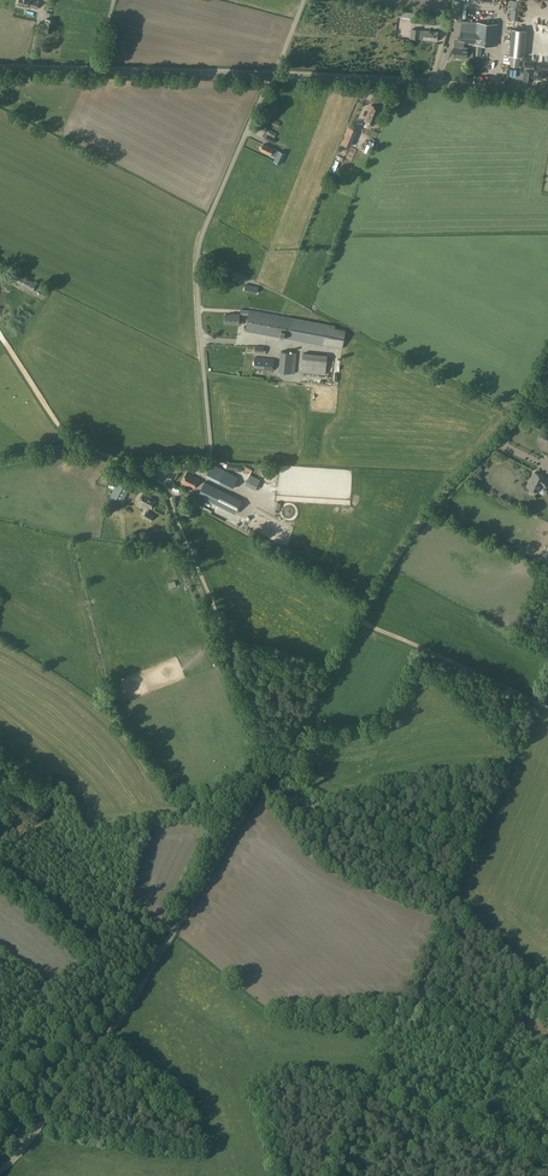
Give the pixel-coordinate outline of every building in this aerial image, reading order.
[(18,5),(27,7),(28,6),(37,9),(39,0),(37,0),(19,0),(18,5)] [(451,16),(458,17),(460,5),(453,4),(451,16)] [(401,17),(414,19),(415,13),(402,11),(401,17)] [(55,20),(46,18),(44,31),(52,33),(55,20)] [(460,31),(459,42),(464,42),(475,43),(475,44),(495,45),(497,24),(461,21),(460,31)] [(537,23),(536,32),(542,32),(542,28),(547,29),(547,24),(537,23)] [(424,30),(421,30),(421,29),(411,28),(410,38),(419,39),(423,39),(437,41),(438,32),(424,30)] [(512,29),(509,55),(511,55),(510,66),(519,67),(520,56),(523,56),(526,30),(512,29)] [(454,47),(453,57),(466,58),(467,48),(463,48),(464,42),(459,42),(458,48),(454,47)] [(524,68),(524,70),(523,80),(532,81),(533,79),(533,71),(533,69),(534,69),(534,62),(524,61),(524,68)] [(533,71),(533,79),(542,80),(542,72),(533,71)] [(381,109),(371,105),(364,121),(374,125),(381,109)] [(260,120),(278,127),(280,122),(262,115),(260,120)] [(260,135),(264,125),(258,123),(254,133),(260,135)] [(348,126),(340,143),(350,147),(357,130),(348,126)] [(276,133),(274,132),(269,129),(267,134),(274,138),(276,133)] [(265,140),(274,144),(276,139),(267,135),(265,140)] [(273,148),(273,149),(263,144),(261,150),(270,155),(276,157),(274,161),(281,164),(286,154),(279,151),(273,148)] [(7,280),(31,290),(35,281),(11,271),(7,280)] [(247,285),(246,291),(257,293),(259,288),(247,285)] [(249,310),(248,315),(245,331),(342,349),(346,330),(335,328),(335,326),(249,310)] [(238,324),(239,317),(239,314),(233,313),(233,315),(225,315),(224,323),(238,324)] [(295,373),(296,353),(280,351),(278,372),(295,373)] [(308,364),(309,353),(303,352),(301,372),(325,375),(326,365),(308,364)] [(272,370),(274,359),(255,357),(254,368),(272,370)] [(314,375),(314,383),(336,384),(336,376),(314,375)] [(539,437),(547,442),(547,434),(542,431),(539,437)] [(205,476),(232,489),(238,477),(211,464),(205,476)] [(228,464),(226,469),(241,472),(243,467),(228,464)] [(198,479),(187,473),(182,483),(193,489),(198,479)] [(545,478),(535,473),(532,479),(531,479),(527,487),(537,492),(542,484),(543,485),(543,486),(546,487),(547,483),(547,479),(545,478)] [(259,482),(260,479),(250,475),(246,484),(256,489),(259,482)] [(123,485),(117,483),(110,496),(122,502),(132,483),(125,480),(123,485)] [(202,480),(195,494),(232,513),(239,499),(202,480)] [(149,512),(151,509),(155,500),(143,493),(138,502),(147,507),(146,511),(142,517),(150,521),(153,515),(149,512)] [(244,518),(246,510),(240,507),(237,516),(244,518)]
